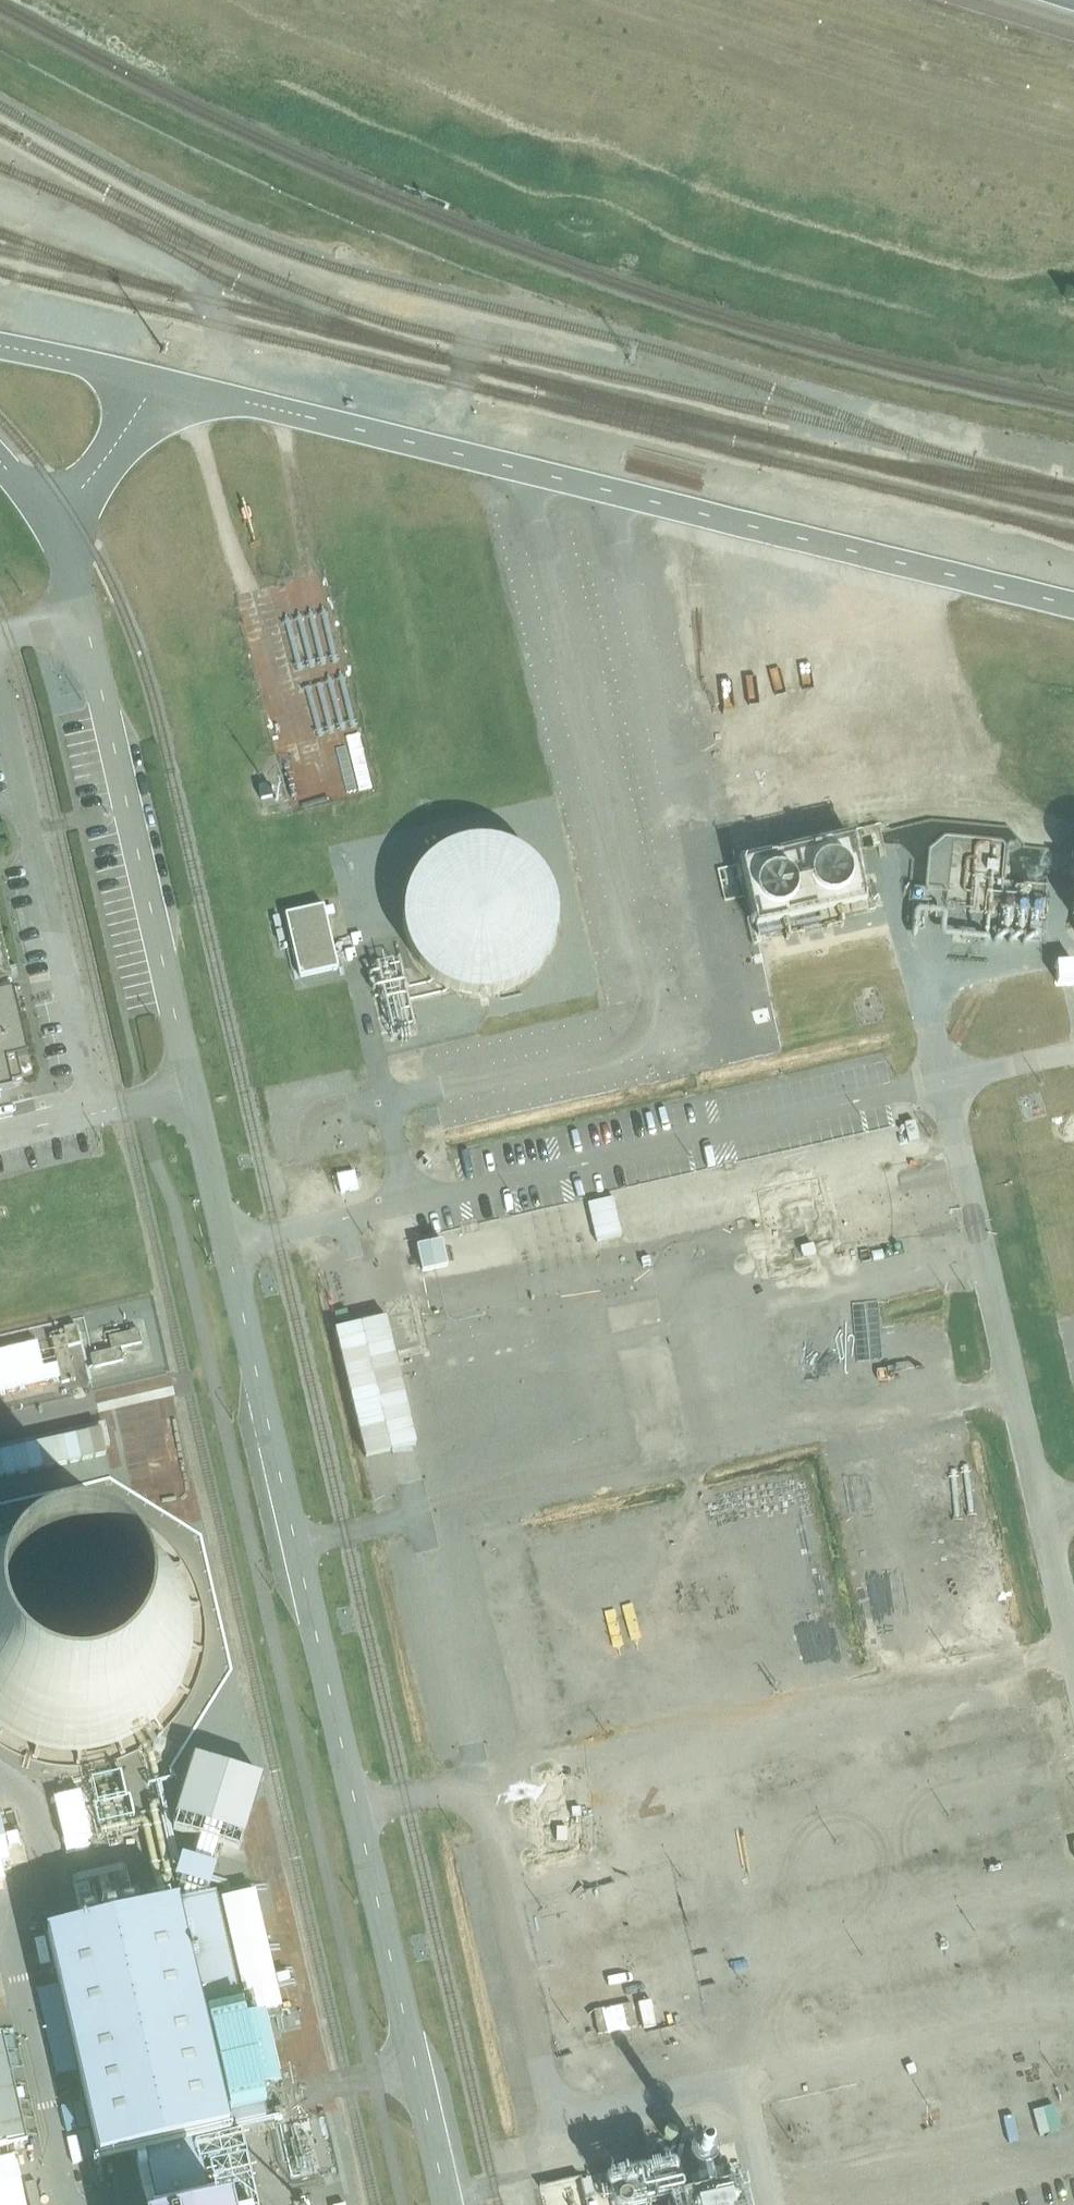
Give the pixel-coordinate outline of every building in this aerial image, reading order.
[(429,985),(452,998),(478,1003),(505,1000),(528,988),(547,968),(558,944),(560,918),(554,892),(539,870),(519,854),(494,845),(468,845),(444,853),(423,868),(408,890),(401,914),(402,940),(412,964),(429,985)] [(849,846),(741,870),(758,942),(866,917),(849,846)] [(323,910),(284,919),(299,981),(337,972),(326,922),(334,919),(332,911),(324,913),(323,910)] [(984,940),(985,926),(944,922),(943,935),(984,940)] [(11,984),(0,936),(0,987),(11,984)] [(402,961),(366,969),(384,1049),(420,1041),(402,961)] [(0,987),(0,1095),(12,1093),(11,1088),(22,1085),(16,1061),(28,1059),(11,984),(0,987)] [(352,1171),(334,1175),(339,1197),(357,1192),(352,1171)] [(593,1244),(618,1241),(612,1199),(587,1203),(593,1244)] [(503,1225),(410,1241),(420,1297),(513,1281),(503,1225)] [(598,1251),(601,1264),(622,1259),(619,1247),(598,1251)] [(75,1384),(67,1351),(80,1348),(76,1329),(64,1332),(65,1339),(51,1343),(62,1387),(75,1384)] [(111,1355),(91,1359),(93,1373),(123,1366),(120,1353),(141,1348),(138,1335),(108,1342),(111,1355)] [(2,1749),(24,1761),(47,1767),(72,1770),(96,1768),(120,1761),(142,1751),(161,1736),(178,1718),(191,1698),(200,1675),(205,1651),(205,1626),(201,1602),(192,1579),(180,1558),(163,1540),(144,1525),(122,1514),(98,1507),(74,1505),(50,1507),(26,1513),(4,1524),(0,1527),(0,1748),(2,1749)] [(244,1841),(260,1781),(194,1760),(174,1823),(177,1824),(174,1833),(200,1841),(193,1863),(182,1860),(175,1882),(209,1893),(216,1871),(210,1869),(217,1846),(238,1853),(242,1841),(244,1841)] [(6,1884),(2,1867),(10,1865),(0,1824),(0,1885),(6,1884)] [(77,2073),(99,2161),(267,2122),(261,2096),(279,2091),(263,2021),(245,2025),(215,1897),(199,1901),(137,1915),(125,1870),(73,1882),(84,1928),(46,1936),(58,1988),(36,1994),(56,2078),(77,2073)] [(254,1897),(223,1904),(235,1955),(265,1948),(254,1897)] [(268,1959),(237,1966),(249,2016),(280,2010),(268,1959)] [(1,2038),(0,2039),(0,2146),(24,2140),(1,2038)] [(240,2139),(196,2149),(196,2147),(136,2161),(138,2170),(145,2168),(153,2204),(255,2204),(240,2139)] [(734,2166),(709,2171),(705,2145),(583,2172),(590,2204),(743,2204),(734,2166)]
